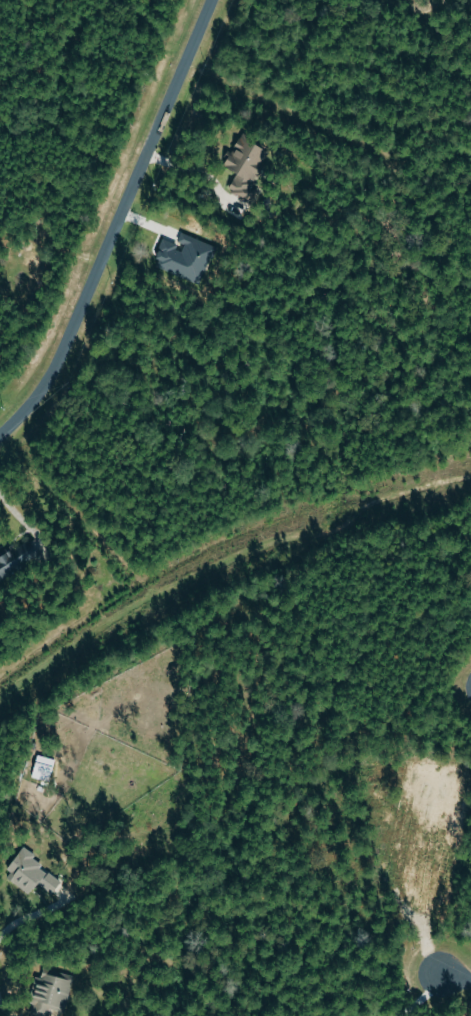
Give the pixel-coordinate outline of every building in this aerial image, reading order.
[(238,173),(228,190),(244,199),(273,152),(243,134),(231,154),(231,153),(224,165),(238,173)] [(200,284),(215,246),(183,233),(178,245),(165,239),(154,265),(200,284)] [(37,562),(26,539),(0,552),(0,581),(37,562)] [(30,894),(37,884),(53,895),(62,881),(32,862),(37,855),(24,847),(4,878),(30,894)] [(44,968),(41,978),(39,977),(28,1013),(38,1015),(50,1015),(51,1011),(62,1015),(73,977),(44,968)]
